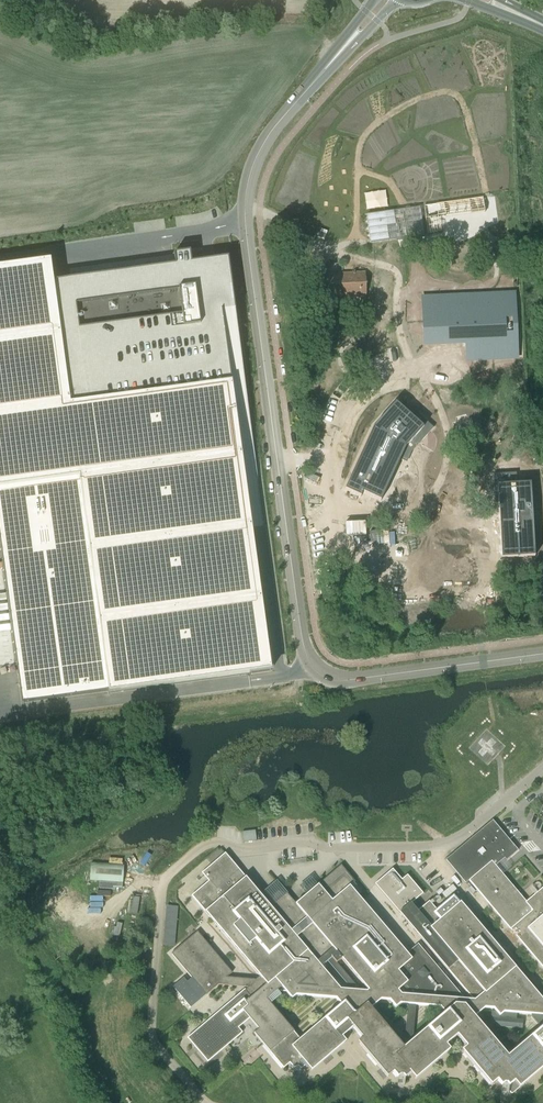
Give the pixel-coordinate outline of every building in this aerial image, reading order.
[(367,214),(371,242),(424,235),(420,207),(367,214)] [(0,268),(0,531),(23,703),(110,691),(110,693),(272,670),(224,311),(237,309),(230,258),(192,263),(189,241),(173,243),(176,265),(55,282),(52,260),(0,268)] [(328,275),(330,304),(347,304),(346,298),(366,297),(365,273),(328,275)] [(513,278),(421,280),(423,326),(471,325),(471,343),(516,343),(513,278)] [(389,439),(393,441),(404,430),(413,425),(416,428),(431,410),(408,391),(404,396),(391,387),(366,408),(335,469),(350,477),(353,473),(371,482),(389,439)] [(513,489),(491,490),(492,516),(495,516),(498,574),(534,572),(530,501),(513,501),(513,489)] [(542,886),(526,899),(496,862),(505,855),(507,857),(518,847),(493,817),(446,857),(465,880),(469,877),(542,964),(542,886)] [(256,829),(243,831),(245,841),(258,840),(256,829)] [(454,891),(436,906),(429,898),(419,907),(412,899),(423,890),(407,872),(402,877),(392,865),(375,881),(471,995),(463,995),(418,941),(408,949),(349,879),(353,876),(340,862),(312,885),(295,899),(287,890),(278,897),(271,903),(224,850),(201,869),(208,878),(191,892),(259,973),(255,977),(226,974),(231,970),(197,929),(171,951),(191,975),(186,979),(183,975),(172,985),(190,1005),(217,982),(248,984),(187,1035),(207,1060),(243,1033),(239,1028),(249,1019),(258,1030),(254,1034),(283,1069),(290,1063),(294,1068),(296,1067),(299,1067),(301,1069),(306,1065),(312,1071),(347,1041),(343,1037),(353,1028),(362,1038),(358,1042),(387,1077),(394,1072),(398,1077),(400,1075),(403,1075),(405,1077),(410,1073),(415,1080),(450,1050),(446,1045),(457,1036),(466,1047),(462,1051),(491,1086),(497,1080),(502,1086),(504,1084),(507,1084),(509,1086),(514,1082),(519,1088),(542,1068),(542,1026),(508,1056),(475,1017),(485,1009),(493,1009),(495,1011),(491,1011),(490,1026),(522,1029),(523,1019),(517,1019),(517,1014),(542,1016),(542,994),(454,891)] [(95,880),(101,881),(101,887),(124,887),(124,868),(95,867),(95,880)] [(175,945),(180,906),(168,904),(163,943),(175,945)]
